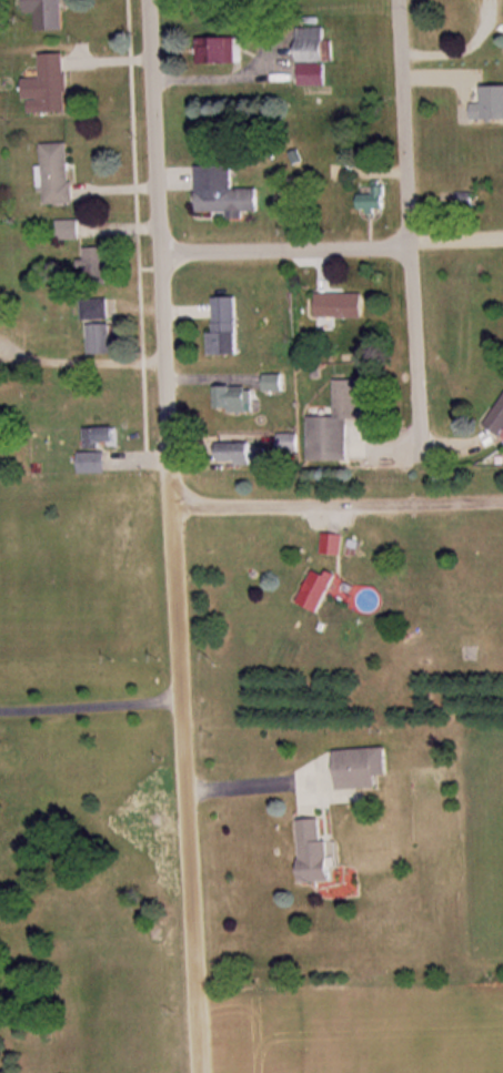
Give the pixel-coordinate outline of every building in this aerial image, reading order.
[(39,14),(39,30),(68,30),(68,0),(28,0),(28,14),(39,14)] [(329,85),(328,27),(301,28),(302,85),(329,85)] [(201,63),(244,63),(244,38),(201,38),(201,63)] [(71,112),(70,54),(43,54),(44,79),(28,79),(29,113),(71,112)] [(485,103),(472,103),(472,120),(502,120),(502,85),(485,85),(485,103)] [(48,204),(74,204),(72,144),(47,144),(48,204)] [(261,211),(261,189),(235,189),(235,166),(198,166),(198,212),(231,212),(231,218),(243,218),(243,211),(261,211)] [(360,211),(388,211),(388,186),(360,186),(360,211)] [(80,222),(60,222),(60,240),(80,240),(80,222)] [(109,248),(86,248),(86,283),(109,283),(109,248)] [(366,293),(319,293),(319,318),(366,318),(366,293)] [(215,356),(241,355),(239,297),(213,298),(215,356)] [(90,355),(113,355),(113,322),(112,322),(112,301),(83,301),(83,322),(90,322),(90,355)] [(286,375),(268,375),(268,392),(286,392),(286,375)] [(350,419),(361,419),(361,380),(337,380),(337,417),(311,417),(310,462),(349,462),(350,419)] [(255,412),(255,388),(219,388),(219,412),(255,412)] [(489,425),(502,435),(502,404),(489,425)] [(119,427),(87,428),(87,448),(119,446),(119,427)] [(301,435),(280,435),(280,458),(301,458),(301,435)] [(255,443),(220,443),(220,463),(255,463),(255,443)] [(82,454),(82,474),(108,474),(108,454),(82,454)] [(324,554),(344,554),(344,534),(324,534),(324,554)] [(317,568),(301,604),(321,613),(338,578),(317,568)] [(341,791),(381,788),(380,776),(391,776),(390,748),(339,751),(341,791)] [(305,883),(332,882),(329,819),(302,821),(305,883)]
